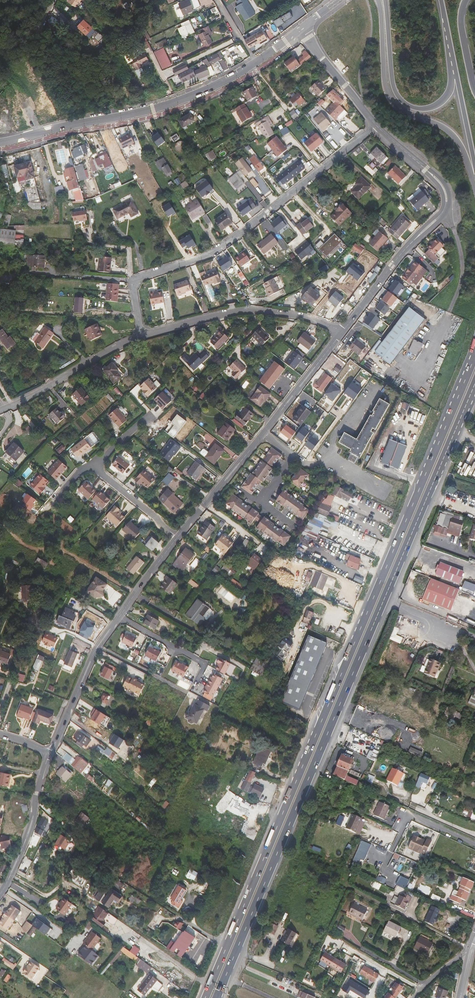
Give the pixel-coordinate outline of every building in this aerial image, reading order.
[(200,4),(198,0),(190,0),(189,0),(187,0),(179,3),(183,13),(183,14),(201,7),(200,4)] [(235,6),(239,11),(241,13),(245,20),(255,14),(247,0),(238,0),(236,1),(238,4),(235,6)] [(213,15),(219,12),(217,7),(211,9),(213,15)] [(289,12),(273,21),(277,28),(285,23),(284,22),(293,17),(289,12)] [(76,13),(69,20),(76,27),(77,26),(87,35),(93,28),(84,20),(76,13)] [(118,24),(109,16),(104,21),(112,30),(118,24)] [(178,28),(182,37),(194,31),(192,27),(191,28),(189,23),(178,28)] [(260,26),(243,35),(245,39),(262,29),(260,26)] [(203,32),(199,34),(204,46),(212,42),(209,34),(211,33),(208,27),(202,30),(203,32)] [(87,35),(89,37),(95,31),(93,28),(87,35)] [(96,30),(92,34),(100,41),(105,37),(102,34),(102,35),(96,30)] [(245,41),(249,48),(259,42),(259,44),(267,39),(262,30),(254,35),(245,41)] [(158,43),(160,48),(168,44),(166,39),(158,43)] [(164,47),(154,52),(162,70),(172,65),(164,47)] [(301,65),(312,57),(306,50),(302,54),(304,56),(298,61),(301,65)] [(218,61),(219,60),(224,70),(228,68),(223,58),(221,60),(217,53),(207,58),(210,65),(218,61)] [(141,55),(132,59),(137,69),(142,67),(140,63),(144,62),(141,55)] [(292,72),(301,65),(298,61),(295,56),(285,63),(292,72)] [(203,69),(210,65),(207,58),(199,62),(201,66),(202,66),(203,69)] [(197,69),(193,72),(195,75),(196,78),(205,74),(201,66),(197,68),(197,69)] [(190,67),(177,74),(182,82),(195,75),(193,72),(190,67)] [(314,91),(318,96),(326,89),(322,84),(321,85),(318,81),(311,87),(314,91)] [(243,92),(244,95),(254,90),(252,87),(243,92)] [(244,95),(246,99),(256,94),(254,90),(244,95)] [(290,100),(295,107),(298,104),(299,106),(305,101),(298,93),(290,100)] [(344,110),(335,101),(325,111),(334,120),(340,114),(344,110)] [(236,113),(242,123),(252,117),(246,107),(236,113)] [(294,120),(298,117),(293,110),(289,113),(294,120)] [(322,113),(313,120),(320,128),(325,124),(327,127),(331,124),(322,113)] [(179,120),(183,128),(194,121),(190,114),(179,120)] [(258,126),(265,139),(274,134),(271,127),(274,125),(270,119),(266,121),(265,118),(255,124),(257,127),(258,126)] [(158,147),(166,142),(160,132),(152,137),(158,147)] [(316,133),(310,138),(317,147),(323,142),(316,133)] [(134,142),(128,134),(118,141),(123,149),(134,142)] [(276,137),(267,144),(273,150),(282,143),(276,137)] [(310,138),(304,143),(311,152),(317,147),(310,138)] [(180,141),(179,142),(178,142),(177,143),(176,144),(176,145),(175,146),(175,147),(175,149),(176,150),(177,151),(177,152),(178,152),(180,153),(181,153),(182,153),(183,153),(185,152),(186,151),(186,150),(187,149),(187,148),(187,147),(187,146),(186,144),(186,143),(185,143),(184,142),(183,141),(182,141),(180,141)] [(287,150),(282,143),(273,150),(278,157),(287,150)] [(87,153),(83,145),(75,148),(79,157),(87,153)] [(387,157),(377,147),(371,153),(380,163),(381,162),(387,157)] [(105,168),(111,165),(105,151),(97,156),(98,158),(94,159),(98,167),(103,164),(105,168)] [(205,155),(209,161),(216,157),(212,151),(205,155)] [(250,159),(259,172),(264,168),(255,155),(250,159)] [(236,162),(246,175),(252,170),(242,157),(236,162)] [(159,168),(162,167),(166,174),(171,171),(163,158),(159,161),(156,163),(159,168)] [(93,172),(97,170),(93,159),(89,160),(93,172)] [(298,160),(289,167),(296,175),(305,168),(298,160)] [(15,167),(17,177),(25,175),(26,180),(34,178),(31,163),(15,167)] [(79,181),(87,178),(82,164),(74,167),(79,181)] [(398,184),(406,177),(395,166),(387,173),(398,184)] [(78,201),(83,200),(74,167),(64,170),(67,179),(71,178),(72,181),(67,182),(69,191),(74,190),(78,201)] [(289,167),(280,175),(287,183),(296,175),(289,167)] [(237,189),(244,183),(241,179),(240,180),(235,174),(229,179),(237,189)] [(352,191),(358,198),(370,187),(362,178),(356,184),(358,186),(352,191)] [(209,192),(213,189),(207,180),(195,188),(202,197),(206,194),(207,195),(210,193),(209,192)] [(23,189),(27,203),(40,199),(37,186),(23,189)] [(54,188),(56,195),(64,192),(62,186),(54,188)] [(410,201),(417,210),(429,200),(422,191),(410,201)] [(256,206),(250,199),(237,209),(243,216),(256,206)] [(193,220),(199,216),(198,214),(203,211),(197,200),(185,207),(193,220)] [(138,214),(131,201),(113,210),(118,219),(129,213),(131,217),(138,214)] [(339,226),(352,213),(341,203),(335,209),(336,211),(330,217),(339,226)] [(86,211),(72,213),(74,221),(79,220),(79,221),(87,220),(86,211)] [(225,213),(215,221),(222,231),(232,223),(225,213)] [(374,218),(379,223),(383,219),(378,214),(374,218)] [(286,225),(280,217),(271,224),(278,232),(286,225)] [(387,230),(397,239),(410,225),(402,217),(391,229),(390,228),(387,230)] [(295,226),(303,235),(314,226),(308,220),(301,225),(300,223),(295,226)] [(357,230),(360,227),(354,221),(351,224),(357,230)] [(15,249),(16,239),(24,240),(24,235),(16,235),(16,231),(25,230),(25,225),(14,226),(14,230),(2,229),(1,229),(0,234),(0,247),(15,249)] [(369,244),(377,251),(388,239),(380,231),(369,244)] [(263,240),(270,249),(278,243),(271,234),(263,240)] [(327,256),(343,242),(335,234),(319,248),(327,256)] [(439,240),(436,238),(427,247),(429,248),(430,249),(439,240)] [(16,239),(15,249),(23,250),(24,240),(16,239)] [(257,245),(264,254),(270,249),(263,240),(257,245)] [(443,245),(439,240),(430,249),(429,248),(424,252),(433,262),(445,250),(441,246),(443,245)] [(295,251),(302,259),(314,249),(307,241),(295,251)] [(363,249),(355,243),(352,247),(360,253),(363,249)] [(215,258),(224,271),(233,265),(224,252),(215,258)] [(235,258),(241,267),(250,260),(244,252),(235,258)] [(33,255),(31,266),(43,268),(44,256),(33,255)] [(100,256),(99,258),(98,271),(111,272),(111,267),(117,268),(117,265),(116,265),(116,258),(100,256)] [(411,268),(410,268),(406,272),(407,273),(403,279),(411,285),(414,281),(417,283),(426,271),(415,262),(411,268)] [(346,272),(358,281),(365,272),(354,263),(346,272)] [(311,275),(313,277),(325,269),(323,266),(311,275)] [(365,280),(367,281),(374,273),(375,271),(376,272),(379,268),(377,266),(370,274),(365,280)] [(221,280),(217,270),(201,277),(204,285),(210,283),(214,282),(214,283),(221,280)] [(365,285),(366,286),(375,274),(374,273),(367,281),(365,285)] [(366,286),(368,287),(377,275),(375,274),(366,286)] [(266,291),(269,296),(279,291),(273,279),(264,284),(266,288),(267,291),(266,291)] [(173,285),(176,293),(190,287),(188,280),(173,285)] [(403,286),(395,280),(389,288),(396,294),(403,286)] [(119,285),(107,283),(106,300),(117,302),(119,285)] [(176,293),(177,296),(186,293),(186,292),(191,290),(190,287),(176,293)] [(302,298),(312,306),(320,296),(311,288),(302,298)] [(154,291),(149,292),(151,303),(163,298),(162,292),(158,292),(154,293),(154,291)] [(328,300),(337,307),(344,298),(335,291),(328,300)] [(398,298),(388,291),(385,294),(386,295),(382,300),(391,306),(398,298)] [(76,297),(74,312),(82,313),(83,298),(76,297)] [(389,309),(381,302),(376,308),(385,315),(389,309)] [(427,316),(412,304),(385,339),(375,352),(390,364),(407,341),(412,335),(427,316)] [(380,319),(371,312),(369,315),(369,316),(367,319),(366,319),(364,322),(373,329),(380,319)] [(430,318),(427,316),(412,335),(415,338),(430,318)] [(98,328),(96,324),(85,329),(91,341),(101,336),(97,328),(98,328)] [(45,328),(40,335),(36,332),(31,339),(43,348),(53,334),(45,328)] [(259,328),(252,336),(262,346),(270,338),(259,328)] [(8,338),(3,330),(0,332),(0,338),(8,349),(15,344),(10,337),(8,338)] [(229,338),(221,331),(218,334),(218,335),(212,341),(216,344),(214,346),(218,349),(229,338)] [(316,341),(304,332),(297,341),(310,350),(316,341)] [(283,340),(285,342),(292,334),(290,333),(283,340)] [(385,339),(381,336),(371,349),(375,352),(385,339)] [(366,346),(356,339),(350,347),(354,350),(360,354),(366,346)] [(414,340),(409,351),(416,354),(418,350),(419,350),(422,344),(414,340)] [(303,358),(294,351),(285,363),(294,370),(303,358)] [(185,354),(182,358),(194,371),(209,357),(205,352),(199,357),(196,353),(190,359),(185,354)] [(30,353),(26,356),(31,363),(35,360),(30,353)] [(232,375),(236,379),(246,369),(237,360),(230,367),(235,372),(232,375)] [(285,370),(276,362),(260,382),(270,390),(275,383),(273,382),(279,375),(281,376),(285,370)] [(123,376),(113,363),(104,370),(114,383),(123,376)] [(332,378),(325,373),(318,381),(317,383),(316,382),(314,386),(322,392),(332,378)] [(149,378),(140,387),(144,390),(145,392),(144,393),(148,397),(157,387),(154,383),(149,378)] [(344,393),(355,400),(363,389),(352,381),(344,393)] [(324,393),(334,401),(342,391),(333,383),(324,393)] [(118,386),(114,389),(121,397),(125,393),(118,386)] [(81,387),(73,394),(82,405),(90,398),(81,387)] [(264,401),(266,398),(268,400),(272,395),(261,387),(257,393),(252,400),(260,406),(264,401)] [(171,401),(162,391),(155,399),(158,403),(160,405),(160,406),(163,409),(171,401)] [(357,439),(348,435),(342,444),(351,449),(349,452),(351,453),(348,459),(355,463),(358,457),(360,458),(374,433),(371,431),(373,428),(376,430),(390,404),(380,399),(373,411),(374,412),(372,416),(371,415),(357,439)] [(122,405),(119,407),(125,416),(128,414),(122,405)] [(293,419),(301,425),(311,412),(303,405),(293,419)] [(125,417),(117,408),(109,415),(120,427),(127,420),(125,418),(125,417)] [(245,425),(254,414),(246,408),(241,415),(239,413),(235,418),(245,425)] [(61,415),(56,409),(49,415),(57,425),(65,418),(62,414),(61,415)] [(226,423),(218,434),(226,441),(235,429),(226,423)] [(27,435),(32,431),(28,425),(26,427),(23,429),(27,435)] [(296,437),(307,444),(313,435),(302,428),(296,437)] [(339,443),(342,444),(348,435),(345,432),(339,443)] [(93,433),(72,450),(78,458),(81,455),(81,456),(85,454),(84,453),(85,452),(87,452),(100,442),(93,433)] [(403,458),(408,446),(391,439),(381,462),(399,469),(403,458)] [(181,447),(171,440),(160,454),(169,461),(175,453),(176,454),(181,447)] [(14,443),(6,452),(16,461),(24,451),(14,443)] [(224,450),(215,444),(209,452),(203,447),(199,452),(214,464),(220,457),(219,456),(224,450)] [(282,454),(271,447),(252,474),(250,473),(241,486),(251,494),(254,490),(253,489),(257,484),(258,484),(261,480),(262,481),(275,464),(274,463),(278,458),(279,458),(282,454)] [(131,468),(121,458),(113,465),(123,475),(131,468)] [(64,470),(67,467),(59,460),(48,473),(56,480),(61,474),(61,473),(64,470)] [(196,461),(187,473),(196,480),(205,468),(196,461)] [(306,472),(302,469),(299,467),(290,480),(299,487),(308,474),(309,474),(308,473),(306,472)] [(144,470),(135,480),(140,484),(141,483),(142,482),(145,485),(148,487),(155,480),(144,470)] [(169,473),(162,481),(167,486),(175,477),(169,473)] [(45,484),(48,481),(40,474),(30,485),(41,494),(45,489),(44,488),(43,487),(45,484)] [(86,482),(79,490),(89,499),(96,491),(86,482)] [(336,485),(333,489),(351,497),(353,494),(336,485)] [(283,489),(276,500),(286,507),(287,507),(292,511),(302,519),(309,509),(303,505),(303,504),(283,489)] [(349,500),(351,497),(333,489),(332,490),(329,494),(332,495),(333,494),(341,499),(342,496),(349,500)] [(172,495),(168,491),(160,500),(174,513),(182,505),(172,495)] [(101,492),(93,500),(104,509),(111,501),(101,492)] [(331,507),(333,503),(335,497),(332,495),(329,494),(326,499),(325,498),(329,493),(327,492),(320,501),(322,503),(331,507)] [(26,503),(24,506),(31,510),(38,500),(28,493),(23,501),(26,503)] [(173,494),(172,495),(182,505),(183,503),(173,494)] [(246,505),(241,501),(241,500),(232,494),(225,503),(232,508),(231,509),(251,523),(255,519),(258,514),(259,513),(247,504),(246,505)] [(328,513),(331,507),(322,503),(316,512),(337,522),(339,518),(332,514),(332,515),(328,513)] [(116,506),(107,516),(118,526),(125,517),(119,511),(120,510),(116,506)] [(460,517),(443,511),(442,514),(446,515),(443,525),(449,527),(461,531),(464,522),(465,519),(460,517)] [(339,522),(316,512),(303,530),(317,537),(321,528),(328,531),(330,526),(336,529),(339,522)] [(434,528),(436,528),(435,532),(440,534),(442,528),(448,530),(449,527),(443,525),(446,515),(442,514),(440,513),(436,526),(434,526),(434,528)] [(258,514),(255,519),(260,522),(263,518),(263,517),(258,514)] [(275,524),(264,516),(263,517),(263,518),(260,522),(257,527),(277,541),(278,540),(284,545),(291,535),(280,528),(280,529),(274,525),(275,524)] [(130,521),(122,530),(134,540),(141,531),(130,521)] [(206,540),(215,527),(207,521),(204,525),(203,525),(198,532),(200,533),(199,535),(206,540)] [(459,538),(461,531),(449,527),(448,530),(447,534),(459,538)] [(222,535),(215,545),(221,549),(220,550),(225,554),(233,543),(226,538),(226,537),(224,535),(223,536),(222,535)] [(159,543),(153,538),(146,546),(152,551),(159,543)] [(186,565),(194,555),(186,549),(183,553),(182,553),(178,559),(174,564),(182,570),(186,565)] [(347,565),(359,570),(360,566),(359,566),(361,559),(347,554),(345,559),(349,560),(347,565)] [(247,564),(252,569),(259,559),(254,555),(247,564)] [(137,556),(127,569),(134,574),(144,562),(137,556)] [(38,558),(35,563),(45,569),(48,564),(38,558)] [(260,559),(259,559),(252,569),(253,569),(250,573),(252,575),(256,570),(255,569),(257,566),(256,565),(260,559)] [(464,572),(440,563),(436,575),(459,584),(464,572)] [(221,569),(231,578),(236,572),(234,570),(235,568),(232,565),(230,567),(226,564),(221,569)] [(316,570),(310,585),(322,590),(327,578),(321,576),(322,573),(316,570)] [(354,580),(362,583),(364,578),(356,575),(354,580)] [(160,587),(169,594),(177,584),(167,576),(164,580),(166,581),(160,587)] [(108,584),(96,577),(88,590),(99,597),(104,596),(103,591),(108,584)] [(326,585),(331,587),(334,579),(328,577),(326,585)] [(229,582),(240,590),(243,586),(232,578),(229,582)] [(451,611),(459,590),(431,579),(422,600),(451,611)] [(462,588),(474,593),(474,585),(465,581),(462,588)] [(23,601),(33,601),(32,594),(37,594),(36,585),(22,586),(23,601)] [(302,594),(292,589),(288,594),(299,600),(302,594)] [(99,597),(88,590),(86,592),(95,598),(99,597)] [(198,599),(186,615),(199,626),(205,618),(203,616),(209,608),(198,599)] [(73,611),(66,608),(62,617),(60,616),(57,623),(61,624),(66,626),(66,627),(70,629),(73,621),(74,622),(76,616),(72,614),(73,611)] [(214,611),(209,608),(203,616),(205,618),(208,620),(211,616),(212,614),(212,613),(214,611)] [(247,609),(241,608),(236,613),(241,616),(247,609)] [(311,616),(312,612),(307,610),(303,622),(308,624),(310,619),(311,616)] [(154,629),(159,621),(148,614),(145,619),(146,619),(144,624),(154,629)] [(399,615),(394,627),(399,629),(404,616),(399,615)] [(93,630),(95,626),(85,621),(80,630),(81,631),(79,634),(88,639),(90,636),(91,637),(94,631),(93,630)] [(58,638),(47,633),(43,641),(46,643),(45,644),(50,646),(50,645),(54,647),(58,638)] [(137,638),(126,633),(122,642),(132,648),(137,638)] [(292,642),(284,636),(272,654),(280,660),(292,642)] [(319,664),(327,645),(309,637),(295,670),(291,669),(289,674),(293,676),(282,703),(300,710),(319,664)] [(0,646),(0,649),(2,650),(1,651),(10,655),(12,650),(0,646)] [(145,656),(157,662),(161,652),(156,650),(154,648),(150,646),(145,656)] [(0,649),(0,661),(2,662),(7,663),(10,655),(1,651),(2,650),(0,649)] [(70,650),(64,664),(72,667),(74,661),(72,660),(75,653),(70,650)] [(44,657),(38,654),(32,668),(38,671),(44,657)] [(218,666),(216,670),(225,675),(231,664),(220,657),(217,662),(218,663),(219,664),(218,666)] [(257,658),(251,670),(262,675),(268,663),(257,658)] [(441,664),(430,659),(424,674),(435,678),(438,670),(439,668),(441,664)] [(176,661),(171,671),(184,677),(189,667),(185,664),(184,665),(182,664),(176,661)] [(113,667),(106,663),(104,666),(105,667),(100,675),(108,679),(113,670),(112,670),(113,667)] [(17,680),(24,682),(26,675),(19,673),(17,680)] [(207,682),(218,688),(222,679),(213,674),(212,677),(211,679),(209,679),(207,682)] [(128,676),(123,685),(139,694),(144,685),(137,681),(137,680),(133,677),(132,679),(128,676)] [(213,697),(218,688),(207,682),(206,686),(207,687),(205,689),(204,692),(204,693),(202,697),(211,701),(213,697)] [(100,704),(104,707),(108,700),(107,699),(109,696),(104,693),(100,701),(101,701),(100,704)] [(193,723),(194,722),(197,723),(204,709),(207,711),(210,705),(198,699),(196,705),(194,704),(190,712),(189,711),(186,717),(189,719),(189,720),(189,722),(192,723),(193,723)] [(21,704),(17,715),(30,720),(35,706),(30,704),(28,707),(21,704)] [(448,707),(444,715),(448,717),(450,718),(454,720),(455,717),(458,718),(460,713),(454,710),(451,709),(448,707)] [(94,713),(93,715),(101,720),(102,721),(106,715),(95,708),(92,711),(94,713)] [(33,721),(39,724),(40,720),(50,724),(53,715),(38,709),(33,721)] [(93,715),(90,719),(99,724),(101,720),(93,715)] [(78,731),(78,732),(91,741),(91,740),(78,731)] [(78,732),(75,735),(88,745),(91,741),(78,732)] [(86,747),(88,745),(75,735),(73,738),(78,741),(84,745),(86,747)] [(120,750),(125,741),(116,736),(111,744),(120,750)] [(202,742),(199,748),(207,751),(210,745),(205,744),(202,742)] [(260,745),(253,763),(250,770),(250,771),(256,773),(259,774),(262,767),(263,763),(266,764),(272,750),(260,745)] [(59,749),(56,752),(63,758),(66,754),(67,752),(60,747),(59,749)] [(374,761),(379,752),(371,749),(367,757),(374,761)] [(342,755),(333,775),(356,786),(358,781),(347,776),(354,760),(342,755)] [(76,758),(76,759),(86,767),(89,764),(81,758),(79,761),(76,758)] [(81,773),(86,767),(76,759),(71,764),(81,773)] [(56,774),(65,781),(71,773),(62,766),(56,774)] [(404,774),(393,768),(386,781),(398,786),(404,774)] [(251,792),(260,797),(264,788),(255,784),(253,788),(250,787),(251,783),(251,782),(256,773),(250,771),(241,789),(250,793),(251,792)] [(9,787),(10,779),(8,778),(9,774),(0,772),(0,785),(9,787)] [(418,781),(428,785),(430,778),(421,774),(418,781)] [(375,778),(369,775),(366,781),(372,784),(375,778)] [(157,780),(154,778),(149,784),(152,787),(157,780)] [(25,812),(28,811),(27,805),(23,806),(24,804),(24,803),(24,802),(24,801),(23,800),(22,799),(22,798),(20,797),(19,797),(19,796),(18,796),(17,796),(16,796),(15,797),(13,797),(12,798),(12,799),(11,800),(11,801),(10,802),(10,803),(10,804),(11,805),(11,807),(12,808),(13,808),(14,809),(15,810),(16,810),(18,810),(19,810),(20,809),(21,809),(22,808),(23,811),(22,811),(21,810),(20,810),(19,811),(17,811),(16,812),(15,813),(14,814),(14,815),(14,816),(14,818),(14,819),(14,820),(15,821),(16,822),(16,823),(18,824),(19,824),(20,824),(21,824),(22,824),(24,824),(25,823),(26,822),(27,821),(27,819),(27,818),(27,817),(27,816),(27,815),(26,813),(25,813),(25,812)] [(169,803),(166,800),(161,806),(164,809),(169,803)] [(390,806),(379,802),(373,815),(384,820),(390,806)] [(41,803),(40,805),(50,814),(53,811),(42,803),(41,803)] [(82,812),(78,817),(82,821),(86,815),(82,812)] [(362,819),(352,814),(346,829),(355,833),(362,819)] [(85,823),(82,821),(78,817),(75,821),(82,826),(85,823)] [(42,818),(35,832),(41,835),(49,821),(42,818)] [(0,849),(11,846),(10,840),(10,837),(1,835),(0,839),(0,848),(0,849)] [(69,851),(70,851),(74,844),(70,842),(70,841),(61,835),(55,844),(57,845),(55,850),(56,851),(62,854),(69,851)] [(418,837),(414,835),(409,847),(414,849),(413,850),(425,856),(432,841),(427,839),(426,842),(419,839),(418,837)] [(363,838),(361,838),(359,843),(361,843),(354,857),(362,860),(365,853),(367,854),(371,844),(362,840),(363,838)] [(48,846),(42,843),(38,850),(41,851),(43,848),(46,849),(48,846)] [(18,870),(27,875),(30,868),(21,864),(18,870)] [(129,874),(124,871),(121,877),(125,880),(129,874)] [(191,872),(190,871),(186,877),(194,881),(197,875),(191,872)] [(71,880),(83,888),(88,880),(77,872),(71,880)] [(474,883),(463,877),(460,885),(461,886),(460,888),(458,892),(455,890),(454,891),(453,891),(453,892),(453,893),(453,895),(451,900),(459,904),(460,901),(461,902),(462,899),(465,901),(469,892),(468,892),(469,890),(471,890),(474,883)] [(117,878),(112,887),(119,892),(124,884),(119,881),(120,880),(117,878)] [(375,882),(373,887),(379,890),(381,885),(375,882)] [(201,886),(197,883),(193,890),(197,893),(201,886)] [(128,885),(126,889),(133,894),(136,890),(128,885)] [(93,896),(101,902),(106,895),(105,894),(105,893),(97,886),(94,891),(96,893),(93,896)] [(179,886),(171,899),(173,901),(172,903),(177,906),(186,890),(179,886)] [(106,895),(101,902),(99,906),(106,911),(114,899),(119,902),(122,896),(111,889),(107,896),(106,895)] [(441,898),(432,893),(430,898),(439,902),(441,898)] [(395,906),(403,910),(406,904),(407,904),(410,898),(402,894),(401,897),(400,896),(396,903),(395,906)] [(131,901),(138,906),(141,901),(134,896),(131,901)] [(56,909),(68,917),(76,906),(64,898),(56,909)] [(349,913),(363,920),(368,910),(354,903),(349,913)] [(7,910),(4,913),(5,914),(15,921),(21,911),(12,905),(8,911),(7,910)] [(91,922),(101,929),(107,921),(111,924),(113,925),(114,925),(116,923),(118,920),(106,911),(99,906),(93,915),(95,916),(91,922)] [(440,909),(432,906),(424,921),(432,925),(434,922),(436,922),(438,918),(436,917),(440,909)] [(386,910),(384,914),(389,916),(398,920),(397,919),(397,917),(391,914),(392,913),(391,913),(386,910)] [(0,922),(0,924),(8,930),(15,921),(5,914),(4,913),(2,917),(3,917),(0,922)] [(453,919),(444,915),(439,926),(447,931),(453,919)] [(389,916),(387,920),(398,925),(400,921),(398,920),(389,916)] [(269,932),(274,934),(278,926),(275,925),(277,922),(272,919),(270,922),(266,930),(269,932)] [(28,920),(23,926),(29,931),(33,924),(28,920)] [(40,920),(35,926),(48,936),(53,929),(40,920)] [(89,920),(84,926),(89,929),(93,924),(89,920)] [(401,927),(389,921),(383,931),(396,938),(401,927)] [(31,927),(27,933),(31,936),(35,930),(31,927)] [(296,933),(289,928),(287,931),(284,936),(281,941),(288,945),(290,941),(291,942),(296,933)] [(181,958),(195,938),(185,930),(184,932),(183,932),(175,943),(172,941),(167,948),(181,958)] [(101,938),(92,931),(83,944),(86,946),(79,956),(91,965),(98,956),(91,950),(101,938)] [(431,939),(421,934),(415,947),(428,954),(433,944),(430,942),(431,939)] [(123,947),(120,950),(123,952),(138,963),(136,965),(147,973),(152,967),(123,947)] [(120,950),(114,958),(116,960),(123,952),(120,950)] [(325,952),(320,960),(341,973),(346,964),(325,952)] [(352,960),(358,964),(360,958),(354,955),(352,960)] [(4,963),(13,969),(16,966),(6,959),(4,963)] [(31,961),(23,973),(32,979),(40,968),(31,961)] [(379,974),(364,965),(360,973),(375,982),(379,974)] [(150,974),(138,989),(145,995),(151,986),(152,987),(158,991),(163,985),(150,974)] [(369,991),(350,979),(343,990),(348,993),(351,989),(365,997),(369,991)] [(393,989),(398,993),(403,987),(396,982),(392,988),(393,989)] [(435,997),(438,997),(446,997),(448,991),(439,987),(435,997)] [(398,993),(393,989),(390,994),(395,997),(398,993)]
